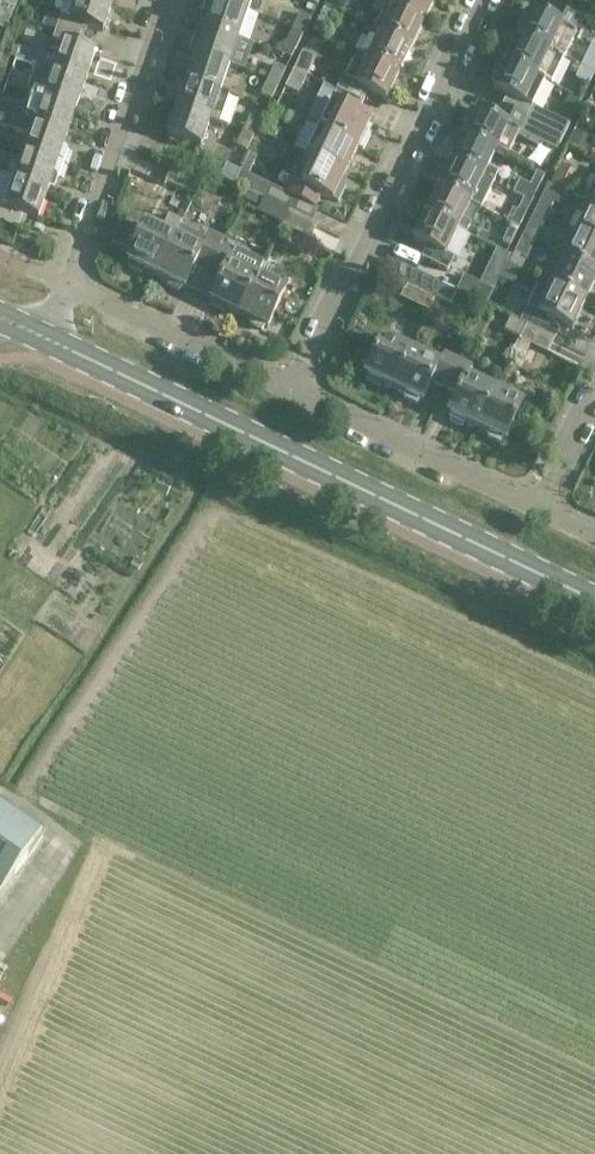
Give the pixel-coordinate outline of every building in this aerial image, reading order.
[(73,4),(67,19),(49,13),(45,24),(56,28),(55,30),(82,40),(87,27),(102,32),(112,3),(102,0),(61,0),(73,4)] [(248,12),(214,0),(213,0),(204,27),(239,39),(248,12)] [(252,0),(214,0),(248,12),(252,0)] [(340,0),(326,0),(324,5),(332,9),(335,11),(340,0)] [(411,48),(424,22),(391,6),(379,0),(376,0),(371,9),(380,14),(372,29),(411,48)] [(435,0),(394,0),(391,6),(424,22),(435,0)] [(518,35),(564,58),(581,22),(549,5),(544,16),(530,9),(518,35)] [(321,12),(311,31),(319,35),(328,16),(321,12)] [(299,13),(292,27),(303,32),(310,18),(299,13)] [(194,34),(188,52),(194,54),(229,66),(239,39),(204,27),(200,36),(194,34)] [(296,47),(303,32),(292,27),(285,42),(276,46),(274,52),(290,59),(296,47)] [(370,40),(362,56),(399,73),(411,48),(372,29),(367,39),(370,40)] [(9,44),(5,54),(9,56),(14,57),(14,59),(35,66),(85,83),(95,54),(79,48),(82,40),(55,30),(52,40),(59,42),(54,59),(9,44)] [(564,58),(518,35),(505,62),(537,78),(551,84),(564,58)] [(594,73),(594,71),(594,41),(593,40),(580,66),(594,73)] [(293,69),(306,76),(315,57),(309,55),(302,51),(293,69)] [(342,77),(335,90),(362,103),(367,92),(386,101),(399,73),(362,56),(357,53),(345,78),(342,77)] [(1,68),(4,70),(9,56),(5,54),(1,68)] [(220,92),(229,66),(194,54),(186,80),(220,92)] [(500,107),(562,137),(568,124),(525,103),(537,78),(505,62),(491,89),(506,96),(500,107)] [(267,79),(278,84),(285,70),(274,64),(267,79)] [(35,66),(26,92),(41,97),(75,109),(85,83),(35,66)] [(574,78),(588,85),(594,73),(580,66),(574,78)] [(298,94),(306,76),(293,69),(284,87),(298,94)] [(260,93),(271,99),(278,84),(267,79),(260,93)] [(186,80),(176,108),(218,123),(226,97),(219,95),(220,92),(186,80)] [(331,104),(318,129),(357,149),(357,148),(363,151),(370,135),(365,133),(370,121),(356,114),(362,103),(335,90),(329,103),(331,104)] [(560,110),(572,116),(581,100),(569,94),(560,110)] [(29,108),(25,121),(67,135),(75,109),(41,97),(36,111),(29,108)] [(12,117),(16,107),(0,101),(0,113),(12,117)] [(562,137),(500,107),(495,118),(476,109),(463,137),(496,153),(506,158),(518,132),(556,151),(562,137)] [(201,148),(211,121),(218,123),(176,108),(166,136),(201,148)] [(28,135),(22,151),(62,165),(67,152),(62,150),(67,135),(25,121),(12,117),(0,113),(0,125),(28,135)] [(252,136),(260,122),(249,116),(242,131),(252,136)] [(282,134),(273,129),(276,125),(268,121),(262,133),(278,141),(282,134)] [(318,129),(305,155),(344,174),(357,149),(318,129)] [(245,151),(252,136),(242,131),(235,146),(245,151)] [(450,162),(492,183),(498,172),(488,168),(496,153),(463,137),(450,162)] [(9,162),(5,176),(13,179),(47,191),(52,178),(58,179),(62,165),(22,151),(17,165),(9,162)] [(233,184),(260,197),(266,183),(248,174),(256,156),(248,153),(233,184)] [(292,179),(286,193),(315,207),(320,196),(331,201),(332,200),(338,203),(345,187),(340,184),(344,174),(305,155),(301,165),(308,168),(301,184),(292,179)] [(438,188),(471,204),(471,203),(479,208),(492,183),(450,162),(438,188)] [(165,181),(193,195),(200,180),(171,167),(165,181)] [(536,172),(529,185),(519,180),(513,193),(531,202),(535,194),(543,176),(536,172)] [(589,178),(579,200),(594,207),(594,175),(589,178)] [(18,226),(22,213),(38,219),(47,191),(13,179),(4,205),(0,204),(0,220),(18,226)] [(535,210),(547,216),(559,190),(548,184),(535,210)] [(425,214),(458,230),(471,204),(438,188),(425,214)] [(518,227),(531,202),(513,193),(523,198),(517,211),(512,209),(506,221),(518,227)] [(594,239),(594,207),(579,200),(583,206),(587,207),(576,230),(594,239)] [(538,233),(547,216),(535,210),(526,227),(538,233)] [(288,211),(281,225),(310,239),(316,224),(288,211)] [(458,230),(425,214),(412,241),(426,247),(420,259),(446,271),(465,234),(458,230)] [(126,261),(130,263),(128,267),(140,273),(143,269),(155,275),(179,226),(181,222),(168,215),(161,231),(145,223),(126,261)] [(509,246),(518,227),(506,221),(506,222),(510,224),(501,242),(509,246)] [(179,226),(155,275),(167,281),(165,285),(179,291),(180,287),(184,288),(194,266),(207,273),(221,244),(223,239),(209,232),(206,239),(179,226)] [(576,230),(563,257),(594,273),(594,239),(576,230)] [(521,237),(514,253),(525,259),(533,243),(521,237)] [(226,309),(238,315),(257,276),(263,264),(221,244),(207,273),(220,279),(209,301),(213,302),(211,307),(224,313),(226,309)] [(563,257),(554,253),(548,266),(557,270),(550,284),(585,301),(594,281),(594,273),(563,257)] [(442,284),(413,270),(406,285),(435,299),(442,284)] [(285,290),(257,276),(238,315),(250,320),(248,325),(261,331),(263,327),(267,328),(285,290)] [(485,305),(492,290),(463,276),(456,291),(485,305)] [(572,329),(585,301),(550,284),(540,279),(526,306),(572,329)] [(513,318),(520,304),(492,290),(485,305),(513,318)] [(525,325),(511,353),(522,358),(529,344),(547,352),(553,339),(525,325)] [(381,383),(393,389),(411,349),(383,336),(364,375),(367,377),(365,381),(379,388),(381,383)] [(431,382),(444,388),(458,359),(443,352),(438,362),(411,349),(393,389),(405,394),(403,399),(416,405),(418,400),(422,402),(431,382)] [(476,428),(494,390),(467,377),(472,365),(458,359),(444,388),(457,394),(447,414),(450,416),(448,420),(462,427),(464,422),(476,428)] [(523,403),(494,390),(476,428),(488,434),(486,438),(500,444),(502,440),(505,442),(523,403)] [(41,835),(0,807),(0,895),(41,835)]
